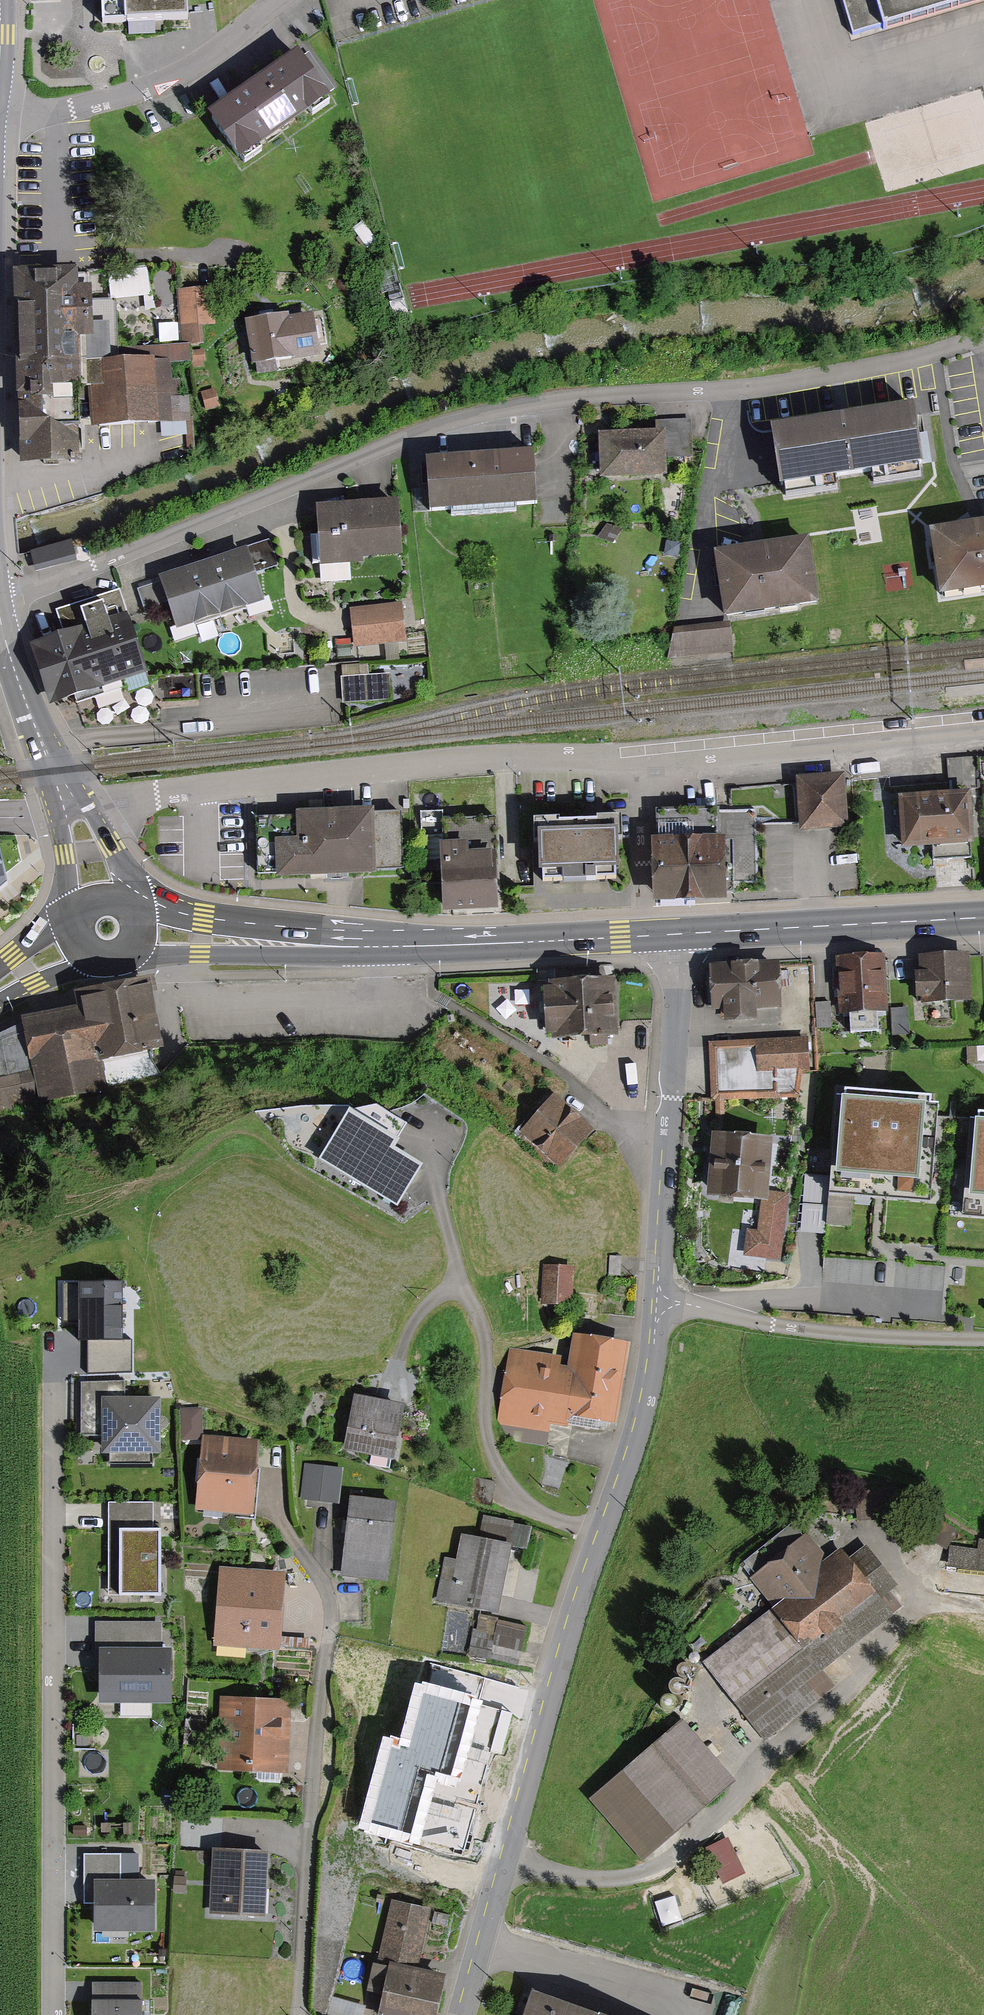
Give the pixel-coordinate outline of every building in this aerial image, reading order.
[(105,25),(187,22),(186,0),(104,0),(105,25)] [(860,42),(983,5),(983,0),(847,0),(860,42)] [(308,58),(217,121),(246,163),(337,100),(308,58)] [(156,279),(24,284),(32,467),(84,465),(82,425),(184,421),(182,367),(203,366),(201,332),(223,331),(221,292),(176,293),(178,351),(128,353),(127,313),(158,312),(156,279)] [(323,316),(256,325),(262,367),(329,358),(323,316)] [(919,410),(778,435),(788,490),(929,465),(919,410)] [(669,453),(693,452),(692,420),(668,421),(669,453)] [(659,439),(612,441),(613,474),(660,472),(659,439)] [(541,458),(432,466),(436,519),(544,511),(541,458)] [(403,508),(322,512),(324,563),(406,560),(403,508)] [(932,534),(941,595),(983,588),(983,526),(932,534)] [(814,546),(720,560),(729,621),(823,607),(814,546)] [(259,603),(244,556),(203,570),(219,616),(259,603)] [(219,616),(203,570),(163,583),(178,630),(219,616)] [(87,635),(41,649),(56,699),(144,671),(119,590),(77,603),(87,635)] [(402,611),(354,618),(357,646),(406,640),(402,611)] [(374,678),(344,679),(345,701),(375,700),(374,678)] [(847,782),(801,785),(804,831),(851,828),(847,782)] [(974,797),(904,802),(907,850),(976,846),(974,797)] [(401,814),(262,823),(266,880),(405,872),(401,814)] [(754,814),(661,815),(663,901),(734,899),(733,881),(755,880),(754,814)] [(623,818),(533,822),(534,850),(538,850),(539,880),(620,876),(619,848),(624,848),(623,818)] [(495,828),(446,830),(451,914),(500,911),(495,828)] [(980,961),(927,963),(929,1007),(981,1005),(980,961)] [(889,965),(840,967),(842,1017),(891,1015),(889,965)] [(785,973),(712,976),(714,1016),(787,1013),(785,973)] [(25,1029),(35,1083),(0,1089),(0,1118),(159,1089),(154,1061),(165,1059),(151,984),(79,997),(83,1018),(25,1029)] [(608,985),(553,989),(556,1040),(611,1036),(608,985)] [(812,1044),(713,1050),(717,1109),(783,1105),(781,1074),(814,1072),(812,1044)] [(594,1139),(561,1104),(530,1134),(564,1168),(594,1139)] [(939,1112),(848,1104),(840,1187),(932,1196),(939,1112)] [(372,1112),(355,1119),(324,1168),(405,1218),(433,1173),(399,1152),(410,1136),(372,1112)] [(976,1127),(969,1210),(983,1212),(983,1127),(976,1127)] [(779,1145),(720,1140),(715,1199),(774,1204),(779,1145)] [(578,1277),(548,1275),(546,1309),(576,1311),(578,1277)] [(120,1292),(82,1292),(82,1346),(120,1346),(120,1292)] [(582,1367),(513,1356),(501,1428),(552,1436),(555,1422),(617,1432),(630,1349),(585,1342),(582,1367)] [(161,1402),(101,1402),(101,1459),(161,1459),(161,1402)] [(412,1411),(358,1402),(348,1458),(402,1468),(412,1411)] [(265,1445),(211,1440),(203,1517),(257,1523),(265,1445)] [(402,1512),(355,1507),(346,1584),(394,1589),(402,1512)] [(172,1515),(117,1516),(119,1604),(174,1603),(172,1515)] [(782,1611),(708,1667),(767,1745),(839,1691),(825,1673),(901,1616),(887,1598),(901,1587),(876,1554),(847,1577),(806,1523),(748,1566),(782,1611)] [(461,1570),(449,1567),(439,1612),(480,1621),(472,1655),(525,1666),(533,1631),(493,1623),(509,1549),(527,1553),(531,1533),(492,1524),(487,1546),(467,1542),(461,1570)] [(965,1554),(964,1572),(983,1572),(983,1555),(965,1554)] [(288,1581),(227,1577),(223,1651),(284,1655),(288,1581)] [(172,1654),(100,1654),(100,1709),(172,1709),(172,1654)] [(431,1734),(386,1724),(368,1803),(411,1812),(406,1833),(486,1851),(512,1738),(481,1731),(489,1696),(442,1686),(431,1734)] [(296,1706),(229,1705),(228,1780),(295,1781),(296,1706)] [(688,1726),(600,1802),(650,1861),(739,1784),(688,1726)] [(264,1857),(219,1854),(216,1915),(260,1918),(264,1857)] [(136,1860),(89,1860),(88,1902),(99,1902),(99,1933),(150,1933),(151,1888),(135,1888),(136,1860)] [(397,1904),(379,1963),(395,1967),(381,2014),(437,2014),(447,1982),(414,1972),(431,1915),(397,1904)] [(91,1986),(91,2014),(142,2014),(142,1985),(91,1986)] [(540,1999),(534,2014),(588,2014),(540,1999)]
